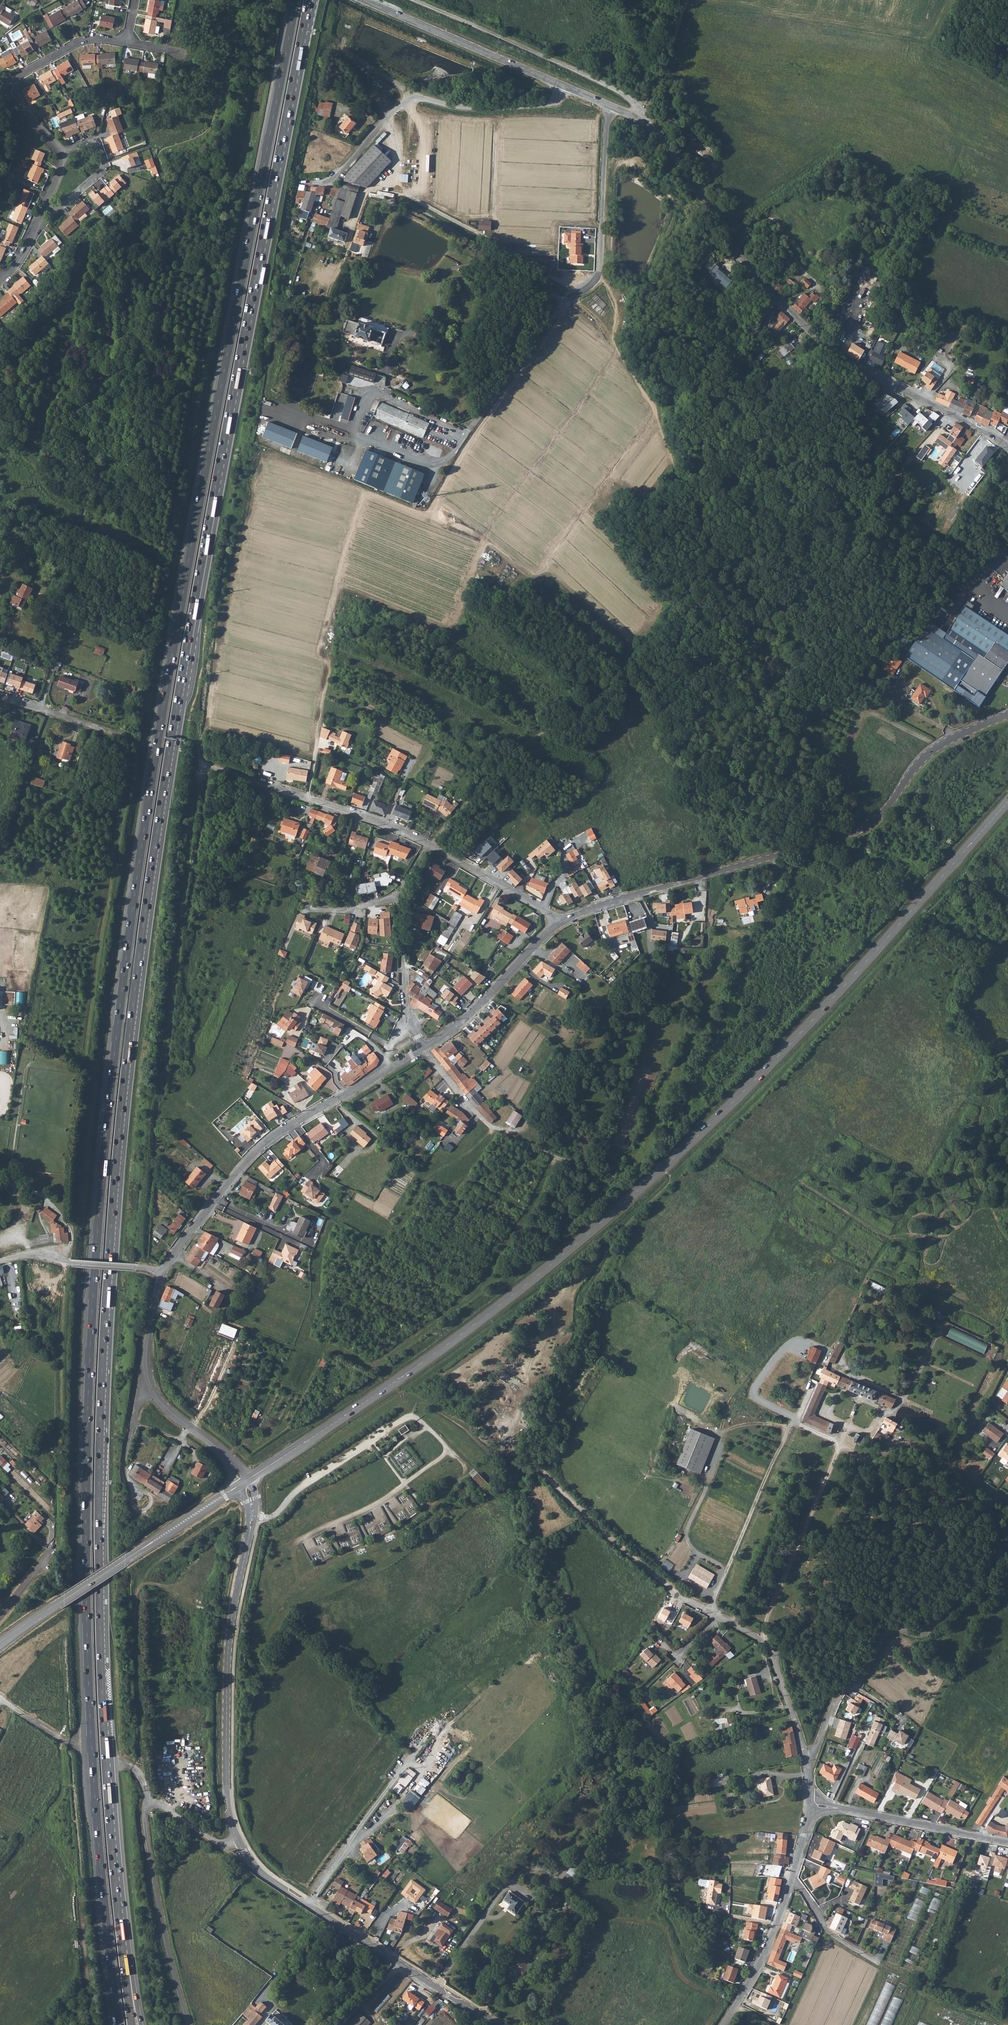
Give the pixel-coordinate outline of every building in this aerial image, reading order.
[(63,9),(67,17),(70,15),(71,16),(83,10),(82,8),(85,6),(82,0),(81,0),(78,2),(77,0),(63,8),(63,9)] [(156,17),(156,14),(158,14),(158,10),(162,11),(163,6),(159,5),(160,1),(155,0),(150,0),(147,12),(148,12),(148,16),(156,17)] [(9,26),(14,17),(9,13),(3,9),(5,6),(2,5),(0,8),(0,20),(9,26)] [(60,10),(48,17),(53,26),(65,19),(65,18),(67,17),(63,9),(61,11),(60,10)] [(99,26),(112,28),(114,17),(101,15),(99,26)] [(148,16),(147,19),(146,19),(143,32),(154,34),(154,33),(156,25),(156,21),(160,22),(161,18),(156,17),(148,16)] [(29,35),(36,47),(39,45),(39,47),(51,40),(46,31),(35,37),(33,33),(29,35)] [(28,33),(25,35),(28,41),(17,47),(22,56),(33,50),(33,49),(36,47),(29,35),(28,33)] [(3,69),(7,66),(8,67),(16,62),(16,61),(19,59),(15,52),(12,54),(11,53),(8,49),(1,53),(3,57),(0,59),(0,63),(3,69)] [(98,55),(98,63),(99,68),(102,68),(102,64),(115,63),(115,53),(101,53),(101,55),(98,55)] [(98,55),(95,55),(94,54),(81,55),(82,65),(95,65),(95,63),(98,63),(98,55)] [(140,70),(142,62),(138,62),(139,60),(125,58),(124,68),(137,70),(137,69),(140,70)] [(54,70),(58,77),(62,84),(65,82),(61,77),(73,70),(68,61),(56,67),(57,68),(54,70)] [(139,75),(143,76),(144,72),(157,74),(158,63),(145,61),(145,63),(142,62),(140,70),(139,75)] [(54,70),(51,72),(50,71),(39,77),(46,92),(51,89),(49,84),(56,80),(55,79),(58,77),(54,70)] [(22,92),(28,101),(40,95),(34,84),(27,88),(28,89),(22,92)] [(317,108),(317,109),(319,109),(318,113),(318,115),(329,117),(332,103),(325,102),(325,103),(319,102),(317,108)] [(71,108),(57,114),(59,118),(73,113),(71,108)] [(110,111),(112,117),(117,115),(122,114),(119,108),(110,111)] [(108,123),(111,131),(110,132),(109,132),(110,136),(117,134),(123,131),(117,115),(112,117),(106,119),(108,123)] [(84,119),(76,122),(79,132),(80,134),(84,133),(83,130),(88,129),(96,127),(92,116),(84,119)] [(340,126),(348,133),(355,123),(347,117),(340,126)] [(59,125),(61,128),(65,139),(69,138),(68,137),(79,132),(76,122),(75,119),(59,125)] [(106,138),(107,142),(108,141),(113,152),(123,148),(117,134),(110,136),(106,138)] [(337,200),(344,203),(348,191),(357,194),(358,192),(361,192),(362,187),(367,188),(391,162),(373,146),(346,175),(342,186),(340,191),(337,200)] [(34,165),(40,167),(41,163),(45,154),(36,150),(31,159),(35,161),(34,165)] [(121,158),(122,162),(124,161),(125,164),(127,170),(136,166),(133,160),(139,158),(137,153),(131,155),(121,158)] [(153,159),(145,161),(148,169),(151,168),(153,175),(158,173),(153,159)] [(33,164),(26,179),(37,184),(41,173),(42,173),(44,169),(40,167),(34,165),(33,164)] [(108,188),(113,193),(125,183),(118,175),(109,183),(111,186),(108,188)] [(11,179),(6,176),(5,178),(3,183),(9,185),(11,179)] [(107,186),(104,189),(104,188),(92,198),(99,207),(114,194),(113,193),(108,188),(107,186)] [(297,198),(304,198),(301,210),(310,213),(314,202),(319,203),(321,195),(323,195),(324,188),(310,188),(310,191),(308,191),(308,192),(297,191),(296,198),(297,198)] [(332,188),(329,195),(334,197),(330,207),(334,209),(334,207),(337,200),(340,191),(332,189),(332,188)] [(18,204),(18,205),(28,208),(34,194),(24,190),(18,204)] [(334,207),(343,210),(341,216),(349,219),(357,194),(348,191),(344,203),(337,200),(334,207)] [(68,213),(70,216),(75,222),(78,220),(78,219),(85,214),(89,210),(83,201),(71,211),(68,213)] [(18,205),(12,220),(21,224),(28,208),(18,205)] [(328,227),(327,228),(332,230),(329,238),(344,243),(347,234),(336,230),(341,216),(343,210),(334,207),(334,209),(330,219),(328,227)] [(85,214),(78,219),(78,220),(80,222),(87,216),(85,214)] [(313,223),(316,224),(328,227),(330,219),(316,215),(313,223)] [(70,216),(67,219),(68,220),(59,227),(66,236),(78,226),(75,222),(70,216)] [(479,220),(479,229),(492,230),(492,220),(479,220)] [(1,243),(5,245),(8,246),(9,243),(11,244),(18,227),(9,223),(5,232),(2,239),(1,243)] [(350,251),(356,253),(358,245),(363,247),(366,241),(364,240),(366,233),(368,233),(370,227),(359,224),(357,231),(360,232),(357,238),(355,237),(350,250),(350,251)] [(564,233),(564,243),(569,243),(568,244),(568,245),(568,247),(569,247),(570,248),(570,255),(572,255),(572,263),(583,264),(583,256),(581,256),(582,244),(580,243),(581,234),(577,234),(577,230),(571,230),(571,233),(564,233)] [(37,250),(41,256),(43,258),(58,246),(51,238),(37,250)] [(40,270),(43,273),(47,269),(45,266),(48,264),(43,258),(41,256),(28,267),(35,275),(40,270)] [(727,275),(716,265),(710,260),(704,267),(710,272),(709,272),(721,282),(720,283),(726,288),(728,286),(730,287),(733,284),(731,282),(732,281),(726,276),(727,275)] [(16,303),(18,305),(23,301),(18,295),(20,293),(29,285),(22,277),(13,285),(7,291),(8,292),(16,303)] [(806,279),(801,285),(803,287),(805,285),(808,287),(811,283),(806,279)] [(778,282),(773,288),(777,292),(783,286),(778,282)] [(16,303),(8,292),(2,298),(3,299),(0,302),(0,317),(16,303)] [(804,293),(792,306),(800,314),(803,310),(804,311),(805,311),(806,310),(807,309),(806,308),(805,307),(808,304),(812,299),(815,302),(819,297),(816,294),(814,295),(812,293),(808,297),(804,293)] [(765,324),(769,325),(768,326),(772,329),(774,322),(777,325),(770,332),(775,336),(779,331),(790,319),(781,312),(774,320),(774,321),(771,319),(771,320),(767,319),(765,324)] [(345,326),(343,332),(355,336),(355,337),(369,342),(370,340),(382,344),(383,339),(386,333),(387,333),(388,328),(385,327),(385,325),(359,316),(356,323),(347,320),(345,326)] [(780,350),(785,357),(795,348),(790,342),(780,350)] [(851,347),(847,353),(858,361),(861,356),(865,351),(861,349),(859,352),(851,347)] [(880,365),(882,366),(886,356),(874,350),(869,360),(880,365)] [(900,352),(895,362),(910,369),(909,371),(915,373),(920,363),(900,352)] [(341,382),(346,383),(349,375),(373,383),(376,374),(352,367),(350,372),(344,370),(342,374),(341,374),(339,381),(341,382)] [(927,388),(931,391),(938,380),(927,372),(921,380),(927,384),(929,385),(927,388)] [(934,400),(948,406),(952,399),(953,395),(954,393),(947,390),(944,396),(938,393),(934,400)] [(884,394),(875,403),(881,410),(886,412),(897,402),(895,399),(894,400),(893,399),(893,398),(884,394)] [(348,395),(341,418),(348,421),(355,397),(348,395)] [(960,403),(957,410),(962,413),(966,405),(967,401),(966,401),(960,398),(958,402),(960,403)] [(952,399),(948,406),(957,410),(960,403),(958,402),(952,399)] [(424,437),(429,423),(380,401),(373,415),(424,437)] [(902,408),(898,413),(901,416),(900,418),(903,421),(902,422),(907,426),(910,422),(914,417),(908,412),(910,409),(904,403),(901,407),(902,408)] [(966,405),(962,413),(970,416),(973,409),(970,407),(966,405)] [(978,411),(977,414),(982,417),(986,409),(987,408),(981,406),(978,411)] [(977,414),(975,420),(988,426),(989,423),(994,412),(986,409),(982,417),(977,414)] [(994,412),(989,423),(996,426),(999,420),(1002,413),(995,410),(994,412)] [(925,418),(919,412),(914,417),(910,422),(914,426),(917,422),(922,426),(922,427),(926,431),(932,423),(930,422),(932,419),(935,420),(939,415),(933,411),(928,417),(927,416),(925,418)] [(999,420),(1001,421),(1007,423),(1007,420),(1007,415),(1002,412),(1002,413),(999,420)] [(298,434),(269,423),(263,439),(292,450),(298,434)] [(952,430),(949,434),(951,435),(955,438),(963,427),(957,423),(956,423),(951,430),(952,430)] [(953,442),(956,445),(959,447),(965,439),(964,438),(967,435),(969,436),(971,434),(970,433),(971,431),(965,428),(963,427),(955,438),(953,442)] [(950,446),(952,443),(947,440),(940,434),(934,442),(947,450),(942,458),(948,462),(956,450),(954,448),(950,446)] [(952,443),(953,442),(955,438),(951,435),(947,440),(952,443)] [(975,441),(976,442),(979,445),(981,446),(986,439),(980,435),(975,441)] [(333,448),(304,437),(298,451),(327,463),(333,448)] [(924,445),(915,458),(921,461),(929,449),(924,445)] [(354,479),(413,503),(418,490),(420,491),(422,488),(419,487),(425,474),(372,453),(373,450),(368,448),(367,451),(366,451),(354,479)] [(895,490),(898,486),(892,481),(889,484),(895,490)] [(1000,586),(1007,592),(1007,573),(1000,586)] [(17,597),(14,596),(11,602),(15,605),(16,604),(19,606),(22,608),(25,603),(23,602),(26,597),(28,597),(29,598),(33,589),(23,584),(21,587),(18,586),(15,591),(19,593),(20,594),(19,598),(17,597)] [(967,601),(964,606),(970,610),(973,606),(967,601)] [(904,657),(979,707),(986,697),(985,696),(1007,662),(1007,635),(970,610),(964,606),(956,617),(942,639),(924,627),(904,657)] [(94,652),(102,655),(104,649),(96,645),(95,650),(94,652)] [(890,667),(895,670),(900,663),(895,659),(890,667)] [(11,674),(8,684),(15,686),(15,688),(19,690),(22,681),(22,679),(18,678),(19,677),(11,674)] [(58,685),(70,690),(69,692),(73,694),(74,691),(75,691),(75,690),(80,692),(83,684),(78,682),(78,680),(74,679),(74,680),(68,677),(67,678),(62,676),(58,685)] [(35,685),(22,681),(19,690),(32,694),(35,685)] [(910,698),(915,702),(915,703),(922,708),(932,692),(931,691),(921,684),(918,688),(910,698)] [(31,725),(15,720),(12,728),(20,731),(19,735),(26,738),(31,725)] [(340,738),(335,736),(336,734),(330,732),(330,731),(322,727),(320,738),(327,740),(327,739),(332,741),(338,743),(337,745),(342,747),(342,746),(347,748),(349,743),(348,742),(351,734),(343,731),(340,738)] [(71,744),(63,741),(62,744),(60,744),(60,746),(57,757),(62,759),(63,758),(70,760),(74,747),(71,746),(71,744)] [(390,761),(386,768),(396,774),(399,768),(400,768),(404,761),(407,756),(393,748),(387,760),(390,761)] [(290,764),(292,757),(282,754),(280,762),(290,764)] [(306,782),(309,772),(289,768),(287,777),(294,778),(293,780),(306,782)] [(331,785),(345,790),(348,784),(344,782),(339,780),(342,772),(332,768),(326,783),(331,785)] [(381,787),(382,785),(385,776),(381,774),(380,777),(379,779),(376,785),(381,787)] [(31,783),(46,788),(47,786),(44,785),(45,780),(33,777),(31,783)] [(373,793),(376,785),(379,779),(376,777),(370,792),(373,793)] [(377,796),(380,787),(376,785),(373,793),(373,794),(372,795),(377,796)] [(362,806),(365,797),(355,793),(352,802),(362,806)] [(428,795),(423,805),(431,809),(431,808),(437,811),(438,810),(439,810),(442,813),(447,818),(452,813),(455,808),(447,801),(445,803),(442,801),(437,799),(428,795)] [(388,807),(374,801),(371,809),(385,815),(388,807)] [(408,821),(412,812),(397,806),(393,815),(408,821)] [(315,818),(318,812),(312,809),(308,815),(313,817),(315,818)] [(504,821),(511,814),(508,810),(500,818),(501,818),(504,821)] [(322,830),(327,836),(335,830),(333,828),(332,827),(333,826),(334,826),(337,820),(338,816),(335,815),(334,817),(327,814),(327,815),(318,811),(318,812),(315,818),(328,824),(327,827),(322,830)] [(498,828),(504,822),(504,821),(501,818),(494,824),(498,828)] [(298,830),(300,823),(285,819),(281,831),(286,833),(285,835),(295,838),(298,830)] [(488,837),(492,834),(493,833),(498,828),(494,824),(485,834),(488,837)] [(300,838),(305,839),(309,831),(304,829),(302,832),(300,838)] [(356,832),(351,831),(348,844),(365,849),(368,838),(361,836),(361,837),(359,837),(358,835),(355,835),(356,832)] [(479,846),(488,837),(485,834),(476,843),(479,846)] [(480,848),(489,839),(489,838),(488,837),(479,846),(480,848)] [(547,839),(528,854),(531,858),(536,855),(539,858),(544,854),(547,857),(555,850),(547,839)] [(391,841),(389,846),(378,842),(374,852),(385,856),(386,853),(391,855),(391,854),(405,859),(411,849),(404,847),(403,848),(402,847),(401,846),(399,845),(399,844),(391,841)] [(576,850),(566,855),(573,866),(570,868),(571,870),(567,873),(569,877),(574,874),(581,870),(578,864),(579,863),(576,857),(579,855),(576,850)] [(330,861),(312,854),(306,869),(323,876),(328,866),(329,866),(330,864),(329,863),(330,861)] [(485,863),(506,879),(505,881),(507,883),(509,881),(516,886),(521,881),(518,878),(514,875),(508,870),(494,859),(491,856),(485,863)] [(428,872),(440,880),(447,869),(443,867),(442,868),(442,869),(433,863),(428,872)] [(603,866),(595,871),(602,882),(597,885),(601,891),(603,891),(610,887),(610,889),(615,886),(603,866)] [(381,876),(374,878),(374,881),(376,887),(388,886),(389,882),(391,883),(393,879),(394,880),(396,876),(385,872),(380,873),(381,876)] [(549,884),(532,877),(529,886),(541,890),(540,892),(544,893),(547,885),(549,884)] [(453,881),(450,879),(446,885),(449,887),(447,891),(462,899),(465,894),(467,891),(459,886),(453,882),(453,881)] [(565,896),(571,905),(577,901),(580,904),(583,902),(582,899),(575,889),(574,890),(572,886),(570,888),(564,880),(557,884),(565,896)] [(374,881),(366,883),(368,893),(368,894),(372,893),(372,892),(377,891),(376,887),(374,881)] [(365,883),(357,885),(358,895),(364,893),(364,894),(368,893),(366,883),(365,883)] [(435,897),(431,894),(425,905),(429,907),(435,897)] [(473,910),(472,911),(477,914),(485,901),(484,901),(480,898),(478,902),(465,894),(462,899),(460,903),(473,910)] [(749,898),(734,902),(736,906),(745,903),(746,905),(741,906),(743,913),(759,908),(757,902),(763,900),(762,894),(755,896),(756,898),(750,900),(749,898)] [(432,910),(439,899),(435,897),(429,907),(432,910)] [(693,913),(691,902),(675,905),(675,908),(670,909),(669,921),(672,921),(672,916),(676,915),(684,914),(693,913)] [(472,912),(472,911),(473,910),(460,903),(459,905),(472,912)] [(746,905),(745,903),(736,906),(736,908),(739,907),(740,914),(743,913),(741,906),(746,905)] [(507,924),(508,923),(512,925),(517,917),(513,915),(513,916),(501,909),(502,908),(497,904),(491,913),(500,919),(507,924)] [(448,939),(457,924),(462,915),(455,911),(451,918),(449,921),(441,935),(448,939)] [(389,912),(382,913),(382,920),(383,920),(383,921),(380,921),(380,922),(378,922),(378,920),(376,920),(374,919),(372,919),(370,919),(368,932),(371,933),(373,933),(375,933),(377,933),(377,928),(380,928),(381,935),(383,935),(386,935),(388,934),(390,934),(389,912)] [(416,913),(414,918),(415,918),(413,925),(431,931),(435,917),(426,915),(425,916),(425,917),(424,917),(424,915),(416,913)] [(299,931),(300,928),(307,931),(307,932),(312,934),(317,923),(312,921),(311,923),(303,919),(305,916),(301,914),(295,929),(299,931)] [(448,924),(449,920),(437,914),(435,917),(448,924)] [(519,930),(525,933),(530,925),(517,916),(517,917),(512,925),(519,930)] [(633,932),(651,926),(648,916),(630,921),(633,932)] [(623,931),(624,934),(628,932),(625,920),(607,925),(610,934),(623,931)] [(354,923),(346,943),(356,947),(359,941),(360,925),(354,923)] [(345,935),(336,931),(336,933),(330,930),(331,929),(325,927),(320,940),(324,941),(330,944),(331,942),(340,946),(345,935)] [(507,932),(501,929),(495,937),(502,941),(507,932)] [(661,942),(664,942),(665,942),(667,932),(652,930),(652,931),(651,940),(661,942)] [(508,945),(513,936),(507,932),(502,941),(508,945)] [(582,948),(592,940),(587,932),(584,935),(583,934),(579,937),(580,937),(577,940),(582,948)] [(567,954),(570,951),(562,943),(559,946),(567,954)] [(549,958),(557,965),(567,954),(559,946),(549,958)] [(446,955),(450,957),(451,955),(438,948),(437,950),(446,955)] [(390,972),(393,955),(384,953),(381,971),(390,972)] [(427,957),(422,966),(434,972),(439,966),(442,961),(429,954),(427,957)] [(587,971),(590,968),(581,960),(578,963),(587,971)] [(533,972),(540,978),(544,974),(550,978),(555,969),(542,961),(533,972)] [(576,965),(586,973),(587,971),(578,963),(576,965)] [(366,964),(364,968),(372,973),(374,969),(366,964)] [(421,977),(427,981),(430,977),(424,972),(421,977)] [(378,980),(379,980),(376,986),(371,989),(373,991),(372,994),(375,995),(377,997),(384,994),(388,996),(393,988),(386,983),(389,978),(381,973),(379,976),(378,980)] [(313,979),(305,975),(303,979),(298,977),(296,982),(298,983),(295,987),(294,987),(292,992),(301,997),(305,988),(307,989),(313,979)] [(424,985),(427,982),(418,976),(416,979),(424,985)] [(468,988),(472,984),(464,976),(459,981),(453,987),(461,996),(468,988)] [(519,1000),(532,986),(525,979),(511,993),(519,1000)] [(427,988),(428,987),(432,982),(429,980),(427,982),(424,985),(427,988)] [(418,992),(421,989),(412,982),(409,987),(408,990),(410,991),(409,992),(408,993),(408,994),(414,998),(418,992)] [(422,995),(427,988),(424,985),(421,989),(418,992),(422,995)] [(425,997),(428,993),(429,994),(432,990),(428,987),(427,988),(422,995),(425,997)] [(565,1000),(569,993),(561,988),(557,995),(565,1000)] [(434,998),(437,994),(432,990),(429,994),(434,998)] [(414,1006),(419,998),(422,995),(418,992),(414,998),(412,1001),(410,1003),(414,1006)] [(418,1008),(423,1001),(426,998),(425,997),(422,995),(419,998),(414,1006),(418,1008)] [(423,1010),(430,1015),(437,1020),(442,1013),(437,1009),(438,1006),(433,1003),(431,1006),(429,1004),(431,1002),(426,998),(423,1001),(418,1008),(423,1010)] [(375,1005),(384,1010),(386,1007),(377,1002),(375,1005)] [(377,1027),(381,1020),(379,1019),(380,1018),(381,1018),(385,1011),(384,1010),(375,1005),(373,1004),(368,1013),(370,1014),(366,1021),(377,1027)] [(474,1030),(467,1037),(477,1046),(501,1023),(499,1022),(505,1016),(503,1014),(506,1009),(501,1006),(494,1012),(493,1010),(490,1012),(494,1016),(490,1020),(487,1018),(484,1021),(486,1023),(482,1027),(480,1025),(478,1026),(480,1029),(476,1033),(474,1030)] [(291,1029),(294,1032),(297,1028),(294,1026),(297,1021),(300,1017),(295,1013),(293,1015),(288,1011),(280,1022),(288,1028),(291,1030),(291,1029)] [(324,1013),(320,1021),(324,1023),(325,1021),(332,1026),(332,1027),(335,1029),(333,1031),(334,1034),(338,1036),(341,1031),(341,1029),(342,1028),(343,1027),(344,1025),(324,1013)] [(288,1028),(280,1022),(277,1025),(285,1031),(288,1028)] [(329,1040),(321,1037),(315,1052),(325,1055),(327,1048),(326,1047),(329,1040)] [(284,1042),(274,1038),(272,1043),(282,1047),(284,1042)] [(290,1045),(295,1047),(298,1040),(293,1038),(290,1045)] [(447,1058),(453,1054),(457,1051),(451,1042),(442,1048),(440,1049),(447,1058)] [(361,1048),(367,1056),(373,1052),(367,1044),(361,1048)] [(435,1048),(431,1050),(437,1058),(447,1071),(454,1066),(454,1065),(447,1058),(440,1049),(438,1047),(435,1048)] [(10,1051),(1,1051),(0,1064),(10,1064),(10,1051)] [(362,1071),(365,1074),(376,1066),(379,1062),(379,1060),(374,1052),(364,1059),(362,1057),(356,1063),(362,1071)] [(456,1061),(457,1062),(463,1068),(468,1062),(462,1056),(459,1053),(455,1057),(456,1061)] [(454,1065),(457,1062),(456,1061),(455,1057),(453,1054),(447,1058),(454,1065)] [(281,1058),(277,1067),(285,1070),(288,1065),(289,1062),(281,1058)] [(354,1083),(365,1075),(365,1074),(362,1071),(356,1063),(351,1058),(349,1060),(348,1058),(346,1060),(351,1065),(349,1067),(351,1069),(347,1073),(345,1072),(343,1073),(342,1072),(340,1074),(341,1075),(340,1076),(341,1078),(340,1079),(341,1080),(340,1081),(343,1085),(346,1084),(348,1086),(354,1083)] [(487,1060),(480,1068),(484,1071),(491,1063),(487,1060)] [(295,1071),(297,1069),(289,1062),(288,1065),(295,1071)] [(293,1077),(297,1073),(295,1071),(288,1065),(285,1070),(293,1077)] [(455,1082),(463,1076),(461,1074),(454,1066),(447,1071),(455,1082)] [(279,1077),(285,1070),(277,1067),(274,1075),(279,1077)] [(315,1089),(320,1083),(321,1084),(326,1078),(315,1067),(309,1075),(312,1078),(307,1083),(315,1089)] [(425,1077),(426,1078),(432,1071),(430,1068),(423,1075),(425,1077)] [(459,1086),(466,1081),(469,1079),(465,1074),(464,1075),(463,1076),(455,1082),(459,1086)] [(466,1095),(473,1089),(476,1087),(471,1081),(473,1080),(471,1077),(469,1080),(469,1079),(466,1081),(469,1085),(463,1091),(466,1095)] [(294,1103),(300,1099),(300,1100),(308,1095),(300,1081),(293,1085),(296,1089),(289,1094),(294,1103)] [(463,1091),(469,1085),(466,1081),(459,1086),(463,1091)] [(257,1086),(252,1083),(251,1084),(248,1088),(254,1092),(257,1086)] [(469,1099),(475,1094),(475,1092),(473,1089),(466,1095),(469,1099)] [(432,1105),(433,1104),(440,1110),(441,1109),(443,1107),(444,1108),(449,1102),(446,1099),(440,1094),(438,1096),(431,1090),(423,1097),(432,1105)] [(480,1111),(486,1106),(483,1102),(484,1101),(477,1093),(475,1094),(469,1099),(480,1111)] [(374,1111),(378,1109),(380,1112),(393,1104),(388,1094),(370,1105),(374,1111)] [(414,1109),(418,1103),(406,1094),(402,1099),(414,1109)] [(271,1101),(265,1105),(268,1110),(264,1113),(269,1121),(277,1116),(278,1116),(282,1113),(277,1105),(274,1106),(271,1101)] [(462,1112),(451,1105),(446,1113),(457,1120),(462,1112)] [(487,1119),(493,1113),(492,1113),(493,1112),(490,1109),(486,1106),(480,1111),(487,1119)] [(519,1121),(522,1116),(514,1111),(510,1116),(519,1121)] [(457,1126),(461,1121),(466,1124),(467,1123),(470,1120),(465,1115),(462,1112),(457,1120),(454,1124),(457,1126)] [(491,1123),(496,1118),(497,1118),(493,1113),(487,1119),(491,1123)] [(343,1129),(347,1126),(349,1124),(343,1116),(337,1120),(341,1125),(343,1129)] [(506,1123),(514,1128),(519,1121),(510,1116),(506,1123)] [(241,1135),(246,1141),(250,1137),(251,1139),(263,1129),(255,1120),(250,1124),(250,1125),(244,1131),(245,1131),(241,1135)] [(455,1130),(461,1134),(468,1126),(466,1124),(461,1121),(457,1126),(456,1128),(455,1130)] [(314,1142),(319,1138),(324,1134),(325,1135),(328,1132),(321,1123),(307,1133),(314,1142)] [(443,1137),(448,1131),(438,1124),(434,1130),(443,1137)] [(358,1139),(357,1140),(364,1147),(371,1139),(364,1133),(365,1132),(357,1125),(351,1133),(358,1139)] [(178,1141),(179,1140),(184,1145),(187,1142),(180,1136),(177,1140),(178,1141)] [(305,1143),(299,1136),(293,1140),(294,1142),(292,1144),(291,1142),(288,1145),(289,1146),(284,1150),(286,1151),(283,1153),(286,1158),(293,1152),(294,1154),(303,1147),(302,1145),(305,1143)] [(448,1142),(445,1147),(451,1151),(455,1146),(448,1142)] [(210,1169),(213,1165),(205,1158),(202,1161),(210,1169)] [(266,1161),(259,1168),(269,1179),(282,1168),(275,1161),(271,1164),(273,1165),(271,1167),(266,1161)] [(194,1188),(206,1174),(197,1167),(193,1171),(185,1181),(194,1188)] [(242,1193),(241,1195),(250,1199),(251,1196),(253,1192),(256,1186),(258,1182),(256,1181),(249,1177),(246,1183),(241,1192),(242,1193)] [(309,1180),(302,1190),(305,1193),(305,1194),(316,1203),(318,1203),(324,1195),(318,1189),(318,1188),(312,1184),(313,1183),(309,1180)] [(258,1186),(272,1193),(273,1191),(262,1184),(259,1183),(258,1186)] [(275,1193),(268,1209),(275,1213),(282,1197),(275,1193)] [(43,1210),(55,1219),(57,1216),(45,1207),(43,1210)] [(39,1212),(40,1214),(46,1219),(51,1224),(51,1229),(55,1229),(56,1232),(64,1231),(64,1227),(61,1227),(61,1225),(54,1221),(54,1220),(42,1211),(40,1210),(39,1212)] [(42,1211),(54,1220),(55,1219),(43,1210),(42,1211)] [(171,1230),(170,1232),(174,1235),(178,1228),(177,1227),(180,1224),(181,1224),(188,1215),(182,1211),(180,1213),(169,1228),(171,1230)] [(303,1237),(311,1221),(301,1216),(293,1233),(303,1237)] [(248,1245),(256,1228),(245,1223),(237,1240),(248,1245)] [(160,1239),(167,1230),(160,1225),(153,1234),(160,1239)] [(56,1232),(57,1242),(65,1241),(64,1233),(64,1231),(56,1232)] [(208,1253),(218,1239),(204,1231),(202,1234),(201,1233),(197,1237),(200,1239),(196,1245),(208,1253)] [(186,1260),(197,1267),(201,1260),(203,1262),(208,1253),(196,1245),(186,1260)] [(245,1251),(233,1245),(230,1252),(242,1258),(245,1251)] [(282,1254),(280,1252),(277,1258),(283,1261),(291,1264),(293,1260),(293,1259),(295,1255),(296,1254),(298,1250),(286,1245),(283,1252),(282,1254)] [(259,1258),(261,1254),(262,1252),(255,1249),(252,1254),(259,1258)] [(283,1261),(272,1255),(268,1262),(280,1267),(283,1261)] [(876,1283),(873,1289),(886,1294),(888,1288),(876,1283)] [(169,1310),(170,1309),(173,1303),(170,1302),(174,1292),(178,1293),(183,1297),(184,1295),(183,1294),(180,1292),(177,1290),(174,1289),(170,1287),(167,1286),(161,1300),(160,1299),(159,1306),(169,1310)] [(218,1308),(225,1295),(217,1291),(210,1304),(218,1308)] [(10,1293),(3,1294),(5,1302),(12,1300),(10,1293)] [(186,1323),(192,1326),(196,1317),(190,1314),(186,1323)] [(987,1344),(950,1327),(946,1337),(982,1354),(987,1344)] [(835,1363),(844,1345),(838,1343),(830,1361),(835,1363)] [(805,1359),(815,1364),(821,1351),(811,1346),(805,1359)] [(828,1365),(832,1354),(828,1352),(823,1363),(828,1365)] [(794,1374),(797,1375),(803,1365),(800,1364),(794,1374)] [(813,1426),(817,1417),(815,1416),(814,1412),(828,1381),(834,1384),(838,1375),(825,1369),(826,1368),(824,1367),(818,1378),(820,1379),(802,1421),(813,1426)] [(834,1384),(891,1408),(895,1399),(838,1375),(834,1384)] [(813,1426),(826,1432),(827,1430),(828,1433),(831,1434),(834,1432),(835,1430),(837,1425),(817,1417),(813,1426)] [(882,1423),(890,1427),(888,1428),(888,1429),(888,1430),(891,1432),(892,1432),(893,1430),(896,1430),(898,1431),(899,1430),(900,1430),(901,1429),(896,1425),(896,1423),(885,1417),(882,1423)] [(982,1430),(997,1441),(1003,1433),(988,1421),(982,1430)] [(398,1430),(402,1435),(409,1430),(405,1425),(398,1430)] [(709,1437),(690,1429),(676,1464),(695,1471),(709,1437)] [(140,1432),(137,1440),(148,1444),(151,1436),(140,1432)] [(853,1437),(853,1441),(857,1443),(859,1442),(859,1444),(868,1448),(872,1441),(875,1442),(877,1439),(879,1440),(881,1436),(876,1433),(871,1440),(855,1433),(853,1437)] [(1006,1444),(998,1454),(1002,1457),(1004,1457),(1007,1459),(1007,1461),(1007,1462),(1007,1446),(1006,1444)] [(986,1455),(991,1459),(995,1453),(990,1450),(986,1455)] [(202,1478),(206,1470),(208,1471),(210,1468),(198,1462),(192,1474),(202,1478)] [(129,1475),(134,1477),(145,1485),(151,1475),(136,1465),(129,1475)] [(156,1496),(157,1495),(168,1502),(173,1494),(164,1489),(162,1487),(165,1483),(153,1475),(156,1470),(155,1469),(152,1473),(151,1475),(145,1485),(152,1490),(151,1493),(156,1496)] [(478,1472),(473,1477),(487,1491),(492,1487),(478,1472)] [(173,1494),(178,1486),(179,1481),(172,1476),(164,1489),(173,1494)] [(37,1512),(26,1524),(34,1532),(41,1526),(39,1523),(38,1522),(39,1521),(41,1522),(43,1519),(37,1512)] [(715,1574),(697,1563),(688,1577),(707,1588),(715,1574)] [(679,1621),(684,1623),(683,1624),(688,1627),(693,1618),(688,1615),(683,1613),(679,1621)] [(712,1656),(707,1661),(712,1666),(725,1654),(729,1659),(735,1655),(730,1649),(731,1648),(717,1634),(710,1641),(719,1650),(716,1653),(717,1655),(715,1657),(715,1656),(712,1656)] [(647,1662),(648,1660),(655,1666),(662,1660),(655,1653),(653,1654),(652,1653),(647,1648),(640,1655),(647,1662)] [(692,1666),(688,1670),(691,1674),(690,1675),(697,1683),(703,1678),(692,1666)] [(622,1672),(626,1677),(630,1673),(626,1669),(622,1672)] [(663,1682),(670,1690),(673,1686),(678,1691),(685,1685),(680,1679),(680,1678),(674,1672),(663,1682)] [(745,1679),(747,1686),(750,1695),(760,1692),(759,1688),(759,1686),(757,1680),(756,1676),(745,1679)] [(863,1700),(857,1696),(855,1699),(852,1697),(850,1701),(851,1701),(846,1708),(854,1714),(859,1707),(858,1706),(863,1700)] [(640,1702),(651,1716),(658,1711),(655,1706),(650,1709),(643,1700),(640,1702)] [(732,1713),(724,1714),(725,1718),(727,1718),(728,1725),(734,1724),(732,1713)] [(865,1744),(872,1747),(879,1732),(884,1720),(876,1716),(872,1726),(865,1744)] [(781,1728),(782,1734),(786,1734),(787,1740),(783,1741),(787,1758),(797,1756),(792,1726),(781,1728)] [(891,1731),(887,1738),(893,1742),(894,1740),(903,1745),(908,1736),(900,1731),(898,1734),(891,1731)] [(850,1741),(855,1743),(857,1744),(860,1737),(853,1734),(853,1736),(850,1741)] [(819,1772),(834,1781),(841,1769),(834,1765),(832,1768),(824,1764),(819,1772)] [(408,1768),(398,1782),(405,1788),(416,1774),(408,1768)] [(892,1780),(896,1783),(894,1787),(915,1799),(921,1789),(910,1783),(911,1780),(897,1772),(892,1780)] [(718,1778),(720,1786),(730,1783),(728,1776),(718,1778)] [(1006,1778),(1004,1777),(999,1784),(1005,1788),(1005,1789),(1007,1791),(1007,1780),(1006,1778)] [(709,1780),(711,1788),(720,1786),(718,1778),(709,1780)] [(762,1789),(764,1797),(773,1795),(770,1778),(760,1780),(762,1789)] [(451,1787),(454,1790),(459,1784),(455,1781),(451,1787)] [(952,1788),(956,1790),(956,1789),(960,1783),(956,1781),(952,1788)] [(855,1792),(868,1799),(873,1790),(860,1783),(855,1792)] [(990,1797),(996,1802),(1005,1789),(1005,1788),(999,1784),(991,1797),(990,1797)] [(409,1792),(400,1805),(410,1811),(419,1799),(409,1792)] [(921,1803),(924,1804),(924,1803),(932,1808),(937,1811),(937,1810),(942,1813),(944,1810),(948,1802),(943,1800),(943,1801),(928,1792),(921,1803)] [(987,1802),(993,1807),(996,1802),(990,1797),(987,1802)] [(944,1810),(947,1813),(948,1812),(959,1818),(960,1816),(964,1818),(968,1811),(964,1809),(967,1805),(960,1801),(958,1804),(950,1799),(948,1802),(944,1810)] [(975,1822),(980,1826),(993,1807),(987,1802),(986,1803),(987,1804),(975,1822)] [(984,1828),(992,1834),(1007,1837),(1007,1835),(1007,1822),(1003,1829),(990,1821),(984,1828)] [(832,1830),(829,1837),(839,1841),(842,1835),(847,1837),(847,1839),(851,1840),(852,1838),(855,1839),(857,1835),(854,1834),(855,1831),(858,1832),(859,1829),(856,1828),(857,1827),(849,1823),(849,1825),(841,1822),(838,1823),(835,1830),(834,1830),(832,1830)] [(757,1839),(778,1842),(777,1847),(786,1848),(787,1834),(779,1833),(779,1835),(775,1834),(775,1835),(771,1834),(765,1833),(758,1832),(758,1834),(757,1839)] [(903,1851),(911,1855),(913,1850),(916,1842),(910,1840),(909,1841),(899,1837),(893,1834),(891,1839),(889,1845),(895,1848),(903,1851)] [(395,1847),(404,1853),(413,1842),(404,1835),(395,1847)] [(889,1845),(891,1839),(886,1837),(885,1840),(878,1837),(878,1838),(871,1835),(867,1845),(885,1853),(889,1845)] [(833,1842),(821,1838),(819,1844),(819,1845),(817,1851),(813,1850),(810,1858),(823,1863),(826,1856),(829,1855),(833,1846),(831,1846),(833,1842)] [(913,1850),(918,1852),(925,1855),(929,1857),(933,1846),(927,1844),(928,1842),(918,1838),(916,1842),(913,1850)] [(368,1863),(377,1855),(368,1844),(369,1843),(366,1839),(360,1844),(363,1848),(360,1850),(364,1855),(366,1857),(364,1858),(368,1863)] [(933,1866),(938,1868),(942,1859),(952,1863),(957,1852),(942,1845),(940,1850),(935,1860),(934,1863),(933,1866)] [(929,1857),(931,1858),(931,1859),(935,1860),(940,1850),(933,1846),(929,1857)] [(774,1855),(773,1865),(784,1867),(784,1864),(788,1864),(789,1858),(785,1857),(786,1848),(777,1847),(777,1848),(776,1855),(774,1855)] [(990,1869),(991,1866),(994,1855),(995,1854),(990,1853),(988,1857),(980,1855),(977,1865),(981,1866),(980,1869),(986,1870),(986,1868),(990,1869)] [(1007,1867),(1007,1855),(1006,1855),(1004,1858),(994,1855),(991,1866),(994,1867),(993,1872),(1000,1874),(1002,1870),(1004,1870),(1005,1866),(1007,1867)] [(830,1871),(820,1867),(817,1874),(808,1879),(813,1889),(825,1883),(824,1881),(826,1875),(829,1874),(830,1871)] [(386,1879),(391,1872),(387,1869),(382,1876),(386,1879)] [(377,1870),(371,1879),(376,1881),(381,1872),(377,1870)] [(561,1885),(565,1888),(575,1874),(572,1872),(570,1875),(567,1873),(561,1881),(563,1882),(561,1885)] [(876,1876),(875,1886),(883,1886),(883,1879),(894,1880),(895,1876),(882,1874),(877,1873),(876,1876)] [(337,1878),(332,1885),(339,1889),(334,1899),(340,1903),(350,1908),(356,1896),(341,1887),(344,1882),(337,1878)] [(769,1881),(767,1892),(768,1893),(767,1901),(777,1902),(781,1880),(773,1878),(773,1882),(769,1881)] [(425,1890),(412,1880),(402,1893),(415,1903),(425,1890)] [(709,1888),(706,1904),(715,1905),(717,1893),(721,1894),(722,1885),(719,1884),(719,1882),(710,1880),(709,1888)] [(867,1887),(853,1881),(850,1888),(854,1890),(849,1901),(858,1905),(867,1887)] [(929,1896),(932,1890),(922,1886),(919,1892),(929,1896)] [(918,1959),(944,1895),(934,1891),(908,1955),(918,1959)] [(515,1915),(524,1902),(509,1892),(504,1900),(510,1905),(507,1909),(515,1915)] [(548,1905),(554,1909),(561,1899),(556,1895),(548,1905)] [(350,1908),(355,1911),(360,1902),(362,1898),(356,1896),(350,1908)] [(915,1898),(902,1934),(912,1937),(925,1901),(915,1898)] [(361,1903),(360,1902),(355,1911),(361,1914),(364,1909),(367,1911),(371,1914),(375,1906),(371,1904),(363,1900),(361,1903)] [(434,1909),(447,1918),(452,1910),(439,1901),(434,1909)] [(690,1910),(693,1904),(685,1901),(683,1907),(690,1910)] [(401,1932),(407,1913),(399,1911),(396,1920),(390,1918),(387,1929),(401,1933),(401,1932)] [(830,1928),(845,1935),(847,1929),(844,1928),(848,1919),(841,1916),(843,1912),(839,1911),(838,1914),(836,1913),(830,1928)] [(786,1923),(792,1926),(796,1927),(799,1919),(805,1922),(807,1916),(801,1914),(800,1917),(790,1913),(786,1923)] [(459,1928),(464,1931),(471,1921),(467,1918),(465,1922),(464,1921),(459,1928)] [(869,1928),(885,1935),(882,1939),(890,1943),(896,1930),(873,1920),(869,1928)] [(781,1929),(789,1932),(792,1926),(786,1923),(784,1922),(781,1929)] [(429,1941),(434,1943),(435,1942),(442,1946),(453,1931),(441,1923),(429,1941)] [(753,1942),(754,1932),(756,1932),(758,1925),(746,1923),(743,1940),(753,1942)] [(803,1938),(817,1944),(820,1939),(814,1936),(816,1933),(812,1931),(812,1930),(811,1929),(812,1926),(805,1923),(802,1930),(805,1931),(803,1938)] [(789,1932),(781,1929),(771,1956),(778,1959),(786,1940),(795,1943),(796,1942),(800,1943),(802,1938),(792,1934),(789,1932)] [(897,1941),(895,1947),(904,1950),(906,1944),(897,1941)] [(735,1959),(745,1962),(749,1951),(739,1948),(735,1959)] [(522,1976),(528,1967),(516,1958),(510,1967),(511,1968),(509,1970),(509,1972),(513,1975),(513,1978),(516,1980),(518,1979),(521,1975),(522,1976)] [(723,1980),(733,1983),(738,1970),(728,1966),(723,1980)] [(796,1970),(793,1975),(802,1978),(804,1973),(796,1970)] [(768,1992),(769,1993),(782,1999),(789,1983),(786,1982),(788,1979),(778,1974),(772,1988),(770,1987),(768,1992)] [(868,2024),(878,2024),(897,1977),(888,1974),(868,2024)] [(900,1983),(886,2018),(894,2021),(908,1986),(900,1983)] [(408,1991),(403,1999),(414,2007),(420,1999),(408,1991)] [(769,1993),(767,1999),(772,2001),(773,1999),(778,2001),(779,1999),(782,2000),(782,1999),(769,1993)] [(425,2002),(420,1999),(414,2007),(419,2010),(425,2002)] [(262,2017),(249,2006),(242,2014),(245,2017),(251,2011),(254,2013),(249,2020),(244,2024),(256,2024),(262,2017)] [(245,2017),(249,2020),(254,2013),(251,2011),(245,2017)] [(371,2023),(359,2012),(348,2024),(369,2024),(371,2023)] [(271,2024),(285,2024),(273,2015),(267,2022),(271,2024)]
